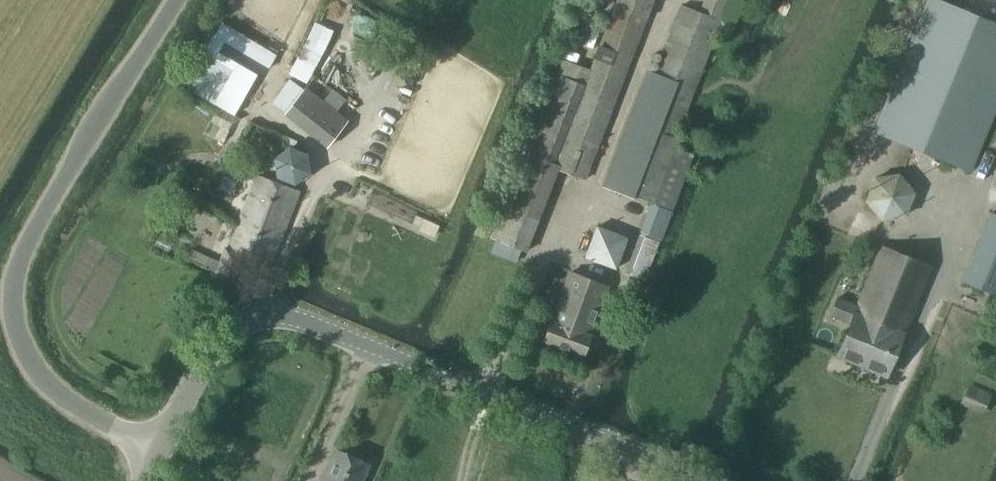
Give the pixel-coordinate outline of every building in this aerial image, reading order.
[(586,178),(654,0),(619,0),(586,85),(559,75),(491,237),(527,251),(559,168),(586,178)] [(649,93),(612,189),(652,204),(716,34),(729,39),(744,0),(704,0),(700,12),(681,5),(648,92),(649,93)] [(941,0),(928,0),(874,131),(971,171),(995,111),(995,23),(941,0)] [(223,24),(216,35),(269,66),(276,55),(223,24)] [(206,54),(187,88),(194,92),(216,104),(234,114),(253,80),(235,70),(213,58),(206,54)] [(288,77),(270,102),(328,144),(347,119),(288,77)] [(290,146),(274,159),(277,178),(295,185),(310,173),(308,153),(290,146)] [(664,231),(693,155),(676,148),(647,225),(664,231)] [(900,172),(874,176),(865,201),(881,220),(907,216),(916,192),(900,172)] [(221,260),(210,256),(205,268),(238,281),(248,257),(270,265),(300,191),(259,175),(230,248),(226,246),(221,260)] [(990,211),(962,281),(995,295),(995,213),(990,211)] [(617,269),(629,237),(597,225),(585,257),(617,269)] [(646,280),(661,240),(641,233),(626,273),(646,280)] [(191,248),(187,259),(206,266),(210,256),(191,248)] [(832,313),(852,322),(838,356),(887,376),(930,268),(881,248),(857,306),(838,298),(832,313)] [(556,308),(551,324),(545,341),(583,355),(608,287),(569,272),(556,308)] [(992,393),(969,383),(960,404),(983,414),(992,393)] [(323,476),(321,480),(363,480),(370,464),(337,448),(324,477),(323,476)]
